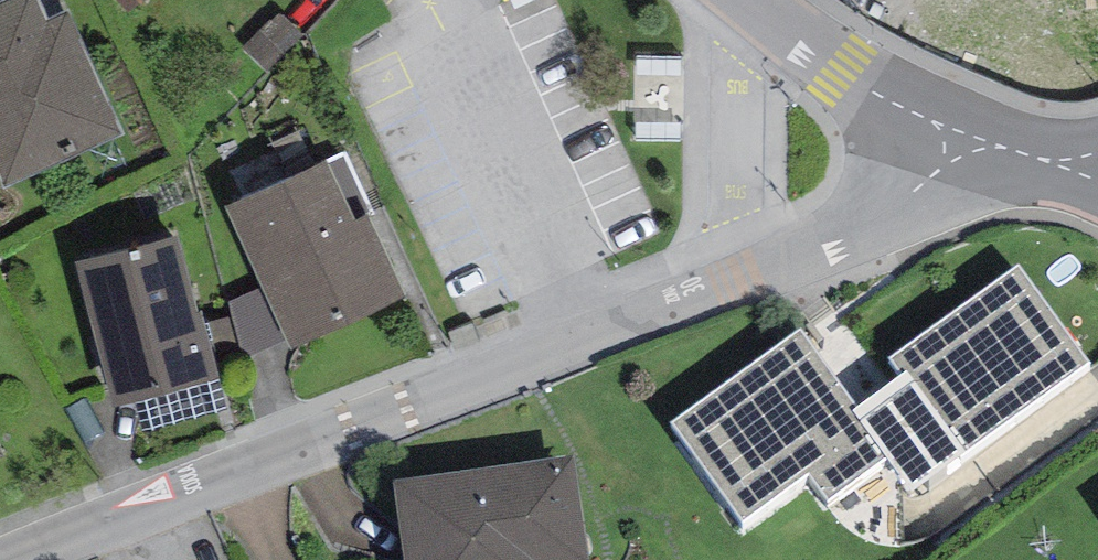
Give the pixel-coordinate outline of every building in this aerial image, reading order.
[(6,187),(124,134),(68,9),(45,19),(37,0),(0,0),(0,174),(6,187)] [(130,11),(140,1),(146,6),(151,0),(118,0),(130,11)] [(304,36),(278,11),(243,48),(269,73),(304,36)] [(406,296),(367,214),(373,212),(344,152),(328,160),(225,208),(262,286),(288,339),(292,350),(406,296)] [(177,235),(75,261),(112,407),(135,401),(220,380),(203,312),(197,314),(177,235)] [(1021,264),(890,357),(902,374),(854,408),(799,331),(672,422),(742,520),(808,474),(827,501),(886,459),(910,491),(1092,363),(1021,264)] [(244,362),(288,339),(262,286),(229,301),(244,362)] [(228,411),(220,380),(135,401),(143,432),(228,411)] [(393,478),(404,559),(589,559),(575,454),(393,478)]
